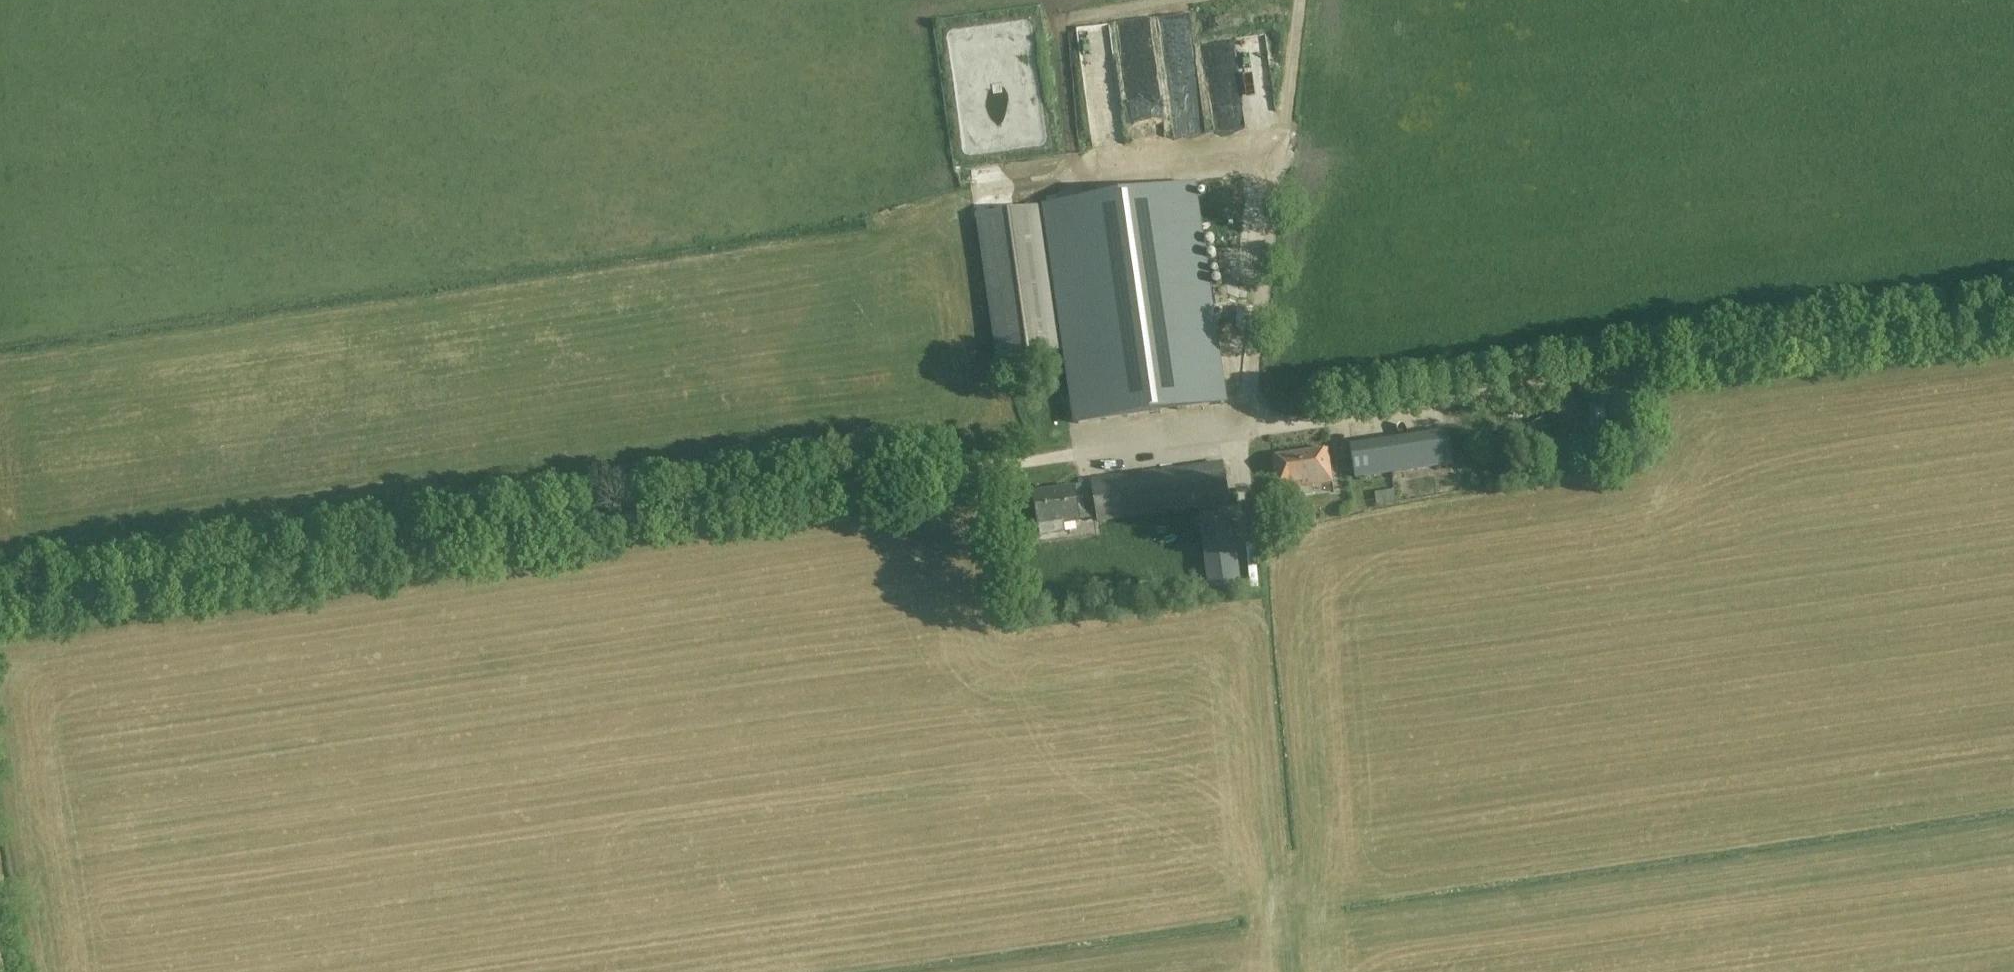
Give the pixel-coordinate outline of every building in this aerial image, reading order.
[(1246,55),(1260,54),(1259,32),(1245,32),(1246,55)] [(1091,60),(1106,59),(1105,45),(1078,46),(1079,66),(1091,65),(1091,60)] [(1262,70),(1236,70),(1237,84),(1262,83),(1262,70)] [(1177,102),(1172,103),(1173,117),(1192,116),(1191,104),(1186,105),(1185,88),(1176,88),(1177,102)] [(1230,95),(1208,97),(1210,122),(1232,121),(1230,95)] [(1113,133),(1115,100),(1083,98),(1082,132),(1113,133)] [(1074,424),(1218,404),(1187,187),(1044,206),(1074,424)] [(1041,207),(976,216),(996,359),(1061,351),(1041,207)] [(1581,427),(1565,431),(1569,445),(1584,441),(1581,427)] [(1353,450),(1358,482),(1451,468),(1446,436),(1353,450)] [(1328,449),(1273,457),(1277,490),(1332,482),(1328,449)] [(1087,513),(1078,514),(1079,520),(1097,518),(1098,523),(1198,510),(1230,505),(1224,462),(1092,479),(1096,512),(1087,513)] [(1074,487),(1035,492),(1040,535),(1063,531),(1062,525),(1079,523),(1079,520),(1078,514),(1087,513),(1083,485),(1074,487)] [(1232,522),(1200,525),(1199,525),(1207,593),(1242,588),(1232,522)]
